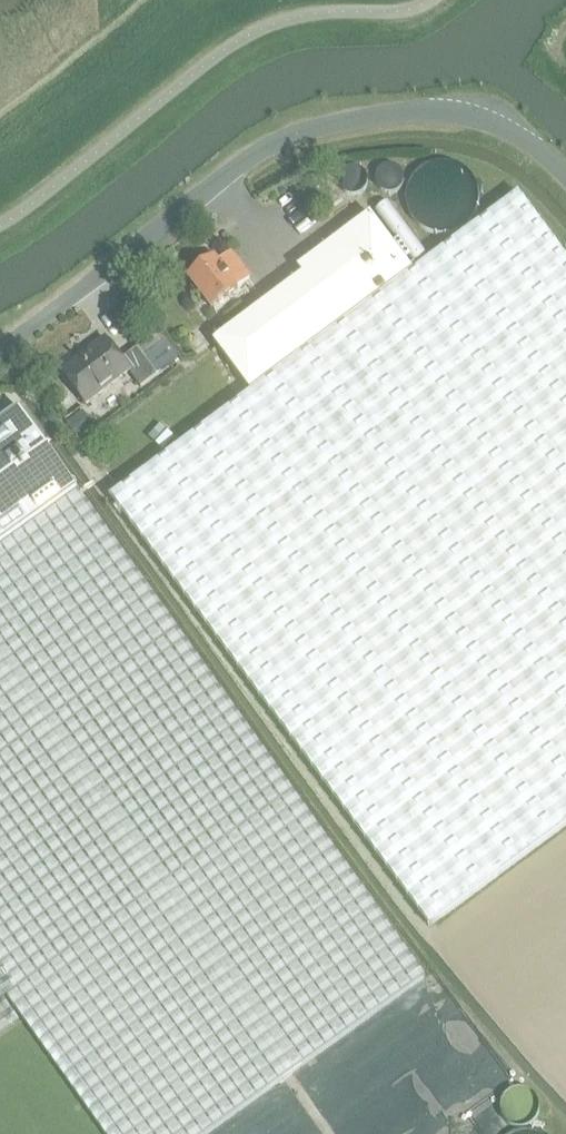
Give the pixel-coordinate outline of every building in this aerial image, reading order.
[(498,208),(513,196),(506,188),(491,199),(498,208)] [(252,394),(113,499),(431,926),(565,827),(565,257),(518,192),(414,271),(252,394)] [(214,343),(252,394),(414,271),(371,214),(298,269),(304,276),(214,343)] [(252,278),(247,272),(232,253),(219,263),(215,257),(189,277),(212,309),(252,278)] [(158,333),(138,349),(159,375),(179,360),(158,333)] [(142,388),(159,375),(138,349),(124,360),(106,338),(90,350),(93,353),(65,375),(88,404),(130,372),(142,388)] [(20,412),(0,427),(0,535),(71,484),(20,412)] [(84,412),(68,424),(83,443),(98,430),(84,412)] [(164,430),(155,439),(166,449),(175,439),(164,430)] [(17,991),(8,997),(105,1133),(206,1133),(425,978),(79,493),(0,548),(0,966),(17,991)] [(20,1023),(3,1000),(8,997),(17,991),(0,966),(0,1037),(20,1023)]
